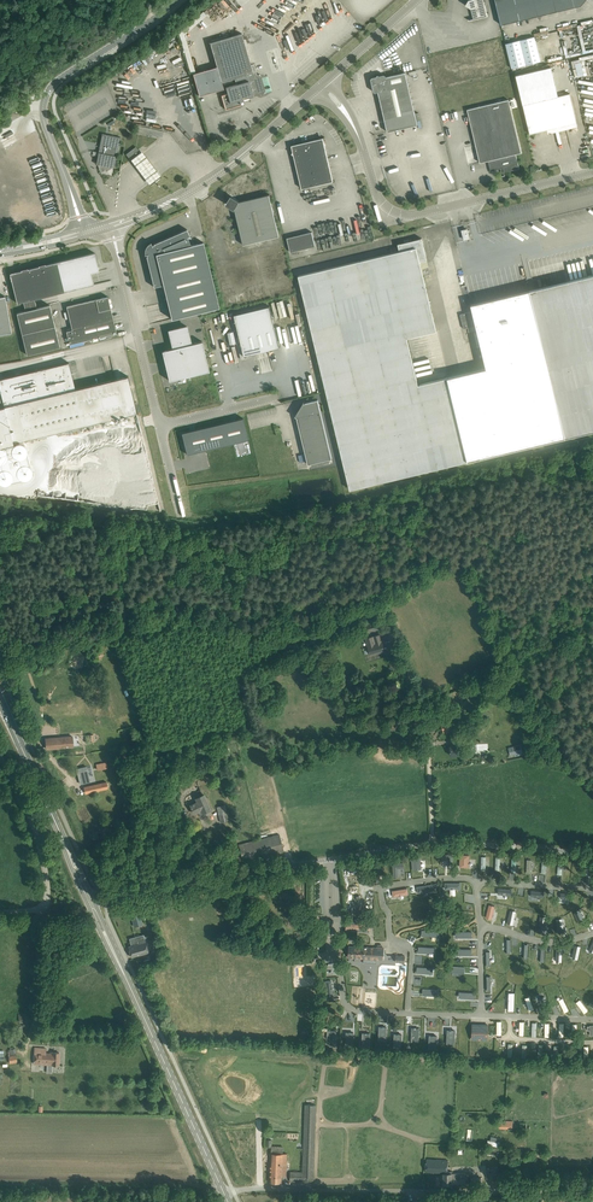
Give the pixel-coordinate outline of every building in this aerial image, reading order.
[(501,25),(510,23),(519,21),(528,19),(537,17),(546,14),(555,12),(564,10),(573,8),(580,6),(585,0),(495,0),(501,25)] [(469,20),(487,16),(483,2),(467,6),(471,8),(473,18),(469,20)] [(242,33),(210,42),(217,67),(193,74),(199,95),(224,89),(221,82),(235,78),(237,84),(226,88),(228,94),(222,95),(226,109),(243,104),(244,104),(244,103),(244,102),(243,99),(243,97),(246,96),(247,96),(247,97),(248,97),(249,97),(266,92),(260,74),(256,75),(253,64),(251,65),(242,33)] [(506,43),(512,67),(540,60),(534,36),(506,43)] [(558,39),(549,40),(551,57),(563,56),(563,49),(559,49),(558,39)] [(516,75),(523,105),(530,134),(535,133),(536,134),(538,133),(538,132),(577,123),(570,93),(558,96),(551,67),(516,75)] [(385,120),(387,131),(418,124),(406,72),(386,77),(386,75),(384,74),(381,75),(380,74),(379,75),(377,75),(376,75),(375,76),(372,77),(371,79),(373,90),(374,90),(375,89),(377,91),(376,91),(377,92),(378,92),(379,93),(378,93),(379,94),(380,99),(380,100),(382,105),(381,105),(381,106),(382,106),(383,111),(383,112),(385,117),(384,118),(385,120)] [(509,99),(467,109),(480,163),(488,161),(491,171),(500,168),(501,171),(504,170),(504,172),(519,168),(516,154),(521,153),(509,99)] [(100,153),(98,162),(115,165),(114,168),(115,168),(120,143),(121,137),(102,133),(99,152),(93,151),(100,153)] [(323,138),(292,145),(302,188),(333,181),(323,138)] [(140,152),(136,147),(127,154),(131,160),(140,152)] [(140,152),(131,160),(141,174),(150,186),(161,177),(152,166),(142,151),(140,152)] [(198,210),(221,307),(291,291),(279,240),(282,239),(270,189),(247,195),(259,245),(232,251),(221,204),(198,210)] [(172,319),(177,317),(219,307),(203,242),(192,245),(187,237),(190,236),(187,229),(152,244),(151,242),(151,243),(147,246),(146,248),(145,250),(145,254),(146,254),(154,287),(163,284),(172,319)] [(312,232),(287,238),(291,252),(315,246),(312,232)] [(468,461),(448,377),(418,384),(407,338),(436,331),(420,261),(427,260),(422,238),(409,241),(408,239),(404,240),(405,242),(398,244),(400,251),(299,275),(350,489),(468,461)] [(10,273),(17,303),(24,301),(34,299),(94,284),(91,273),(99,271),(95,253),(10,273)] [(468,461),(592,431),(592,275),(471,304),(476,323),(476,325),(487,368),(448,377),(468,461)] [(12,332),(5,296),(0,297),(0,334),(12,332)] [(70,344),(117,333),(111,308),(113,308),(112,303),(110,304),(108,296),(67,306),(72,330),(67,331),(70,344)] [(24,301),(26,311),(37,308),(34,299),(24,301)] [(17,313),(22,334),(55,326),(50,305),(37,308),(26,311),(17,313)] [(279,347),(269,306),(234,315),(241,344),(237,345),(241,359),(251,357),(251,354),(279,347)] [(476,325),(476,323),(474,324),(471,312),(460,314),(464,328),(475,326),(474,325),(476,325)] [(55,326),(22,334),(27,354),(60,347),(55,326)] [(191,344),(187,326),(169,330),(173,348),(162,350),(169,380),(209,370),(202,341),(191,344)] [(0,379),(0,396),(1,395),(4,406),(0,407),(0,445),(134,412),(134,413),(137,412),(136,409),(135,410),(128,379),(129,379),(128,376),(125,377),(75,389),(75,387),(74,387),(69,364),(69,362),(67,363),(0,379)] [(298,411),(295,417),(296,416),(297,418),(308,464),(332,459),(318,400),(304,403),(305,401),(304,401),(301,406),(302,406),(303,411),(298,412),(299,412),(298,411)] [(243,418),(182,433),(187,454),(248,439),(243,418)] [(145,493),(147,505),(162,502),(151,453),(136,456),(138,468),(125,471),(130,496),(145,493)] [(362,625),(363,627),(364,633),(378,629),(376,621),(362,625)] [(366,637),(369,649),(371,655),(385,651),(380,634),(366,637)] [(452,720),(455,726),(467,721),(463,714),(456,717),(456,718),(452,720)] [(440,723),(443,731),(450,729),(447,720),(440,723)] [(73,746),(73,736),(46,738),(47,749),(73,746)] [(521,744),(508,747),(510,755),(523,752),(522,747),(521,744)] [(230,755),(227,746),(207,751),(210,760),(230,755)] [(463,754),(463,753),(463,746),(458,746),(450,747),(450,755),(460,754),(463,754)] [(87,766),(78,768),(77,768),(79,773),(81,784),(91,781),(90,775),(87,766)] [(107,782),(90,786),(84,787),(86,793),(108,788),(107,782)] [(196,802),(195,802),(190,805),(194,813),(201,810),(202,814),(211,810),(204,794),(195,798),(196,802)] [(221,822),(229,820),(225,805),(217,806),(221,822)] [(259,839),(263,856),(284,851),(279,834),(259,839)] [(263,856),(259,839),(239,844),(243,861),(263,856)] [(460,854),(460,866),(470,867),(470,854),(460,854)] [(421,869),(421,857),(412,857),(412,869),(421,869)] [(404,862),(393,862),(393,877),(399,877),(399,868),(404,867),(404,862)] [(461,889),(461,882),(444,882),(444,888),(450,889),(450,893),(456,893),(456,889),(461,889)] [(418,892),(433,890),(432,883),(417,886),(418,892)] [(492,919),(495,905),(489,904),(486,917),(492,919)] [(140,912),(131,914),(134,926),(143,924),(140,912)] [(371,923),(347,921),(346,930),(371,931),(371,923)] [(148,952),(145,940),(143,934),(135,937),(137,944),(129,946),(128,946),(131,957),(132,957),(148,952)] [(384,947),(349,946),(348,957),(384,958),(384,947)] [(78,960),(76,954),(67,957),(68,962),(78,960)] [(326,981),(328,996),(334,996),(332,980),(326,981)] [(525,997),(529,1010),(534,1009),(529,996),(525,997)] [(564,1012),(568,1010),(563,997),(559,999),(564,1012)] [(576,1002),(584,1013),(588,1010),(580,999),(576,1002)] [(27,1013),(19,1014),(18,1014),(19,1021),(28,1020),(27,1013)] [(488,1040),(489,1024),(472,1023),(471,1039),(488,1040)] [(411,1041),(419,1042),(419,1029),(412,1028),(411,1041)] [(363,1032),(362,1044),(370,1045),(371,1032),(363,1032)] [(34,1061),(52,1061),(52,1065),(60,1065),(60,1052),(50,1052),(50,1053),(46,1052),(46,1048),(34,1047),(34,1061)] [(316,1105),(305,1104),(302,1171),(291,1171),(290,1181),(303,1182),(313,1182),(316,1105)] [(498,1120),(498,1128),(513,1129),(513,1121),(498,1120)] [(426,1158),(425,1172),(434,1172),(441,1173),(443,1173),(443,1184),(452,1184),(452,1186),(466,1186),(466,1173),(456,1173),(456,1179),(452,1178),(451,1178),(451,1173),(448,1173),(448,1171),(448,1159),(443,1159),(444,1150),(436,1150),(435,1159),(426,1158)] [(286,1172),(287,1153),(271,1153),(270,1182),(282,1182),(282,1172),(286,1172)] [(489,1181),(501,1178),(498,1167),(487,1170),(489,1181)]
